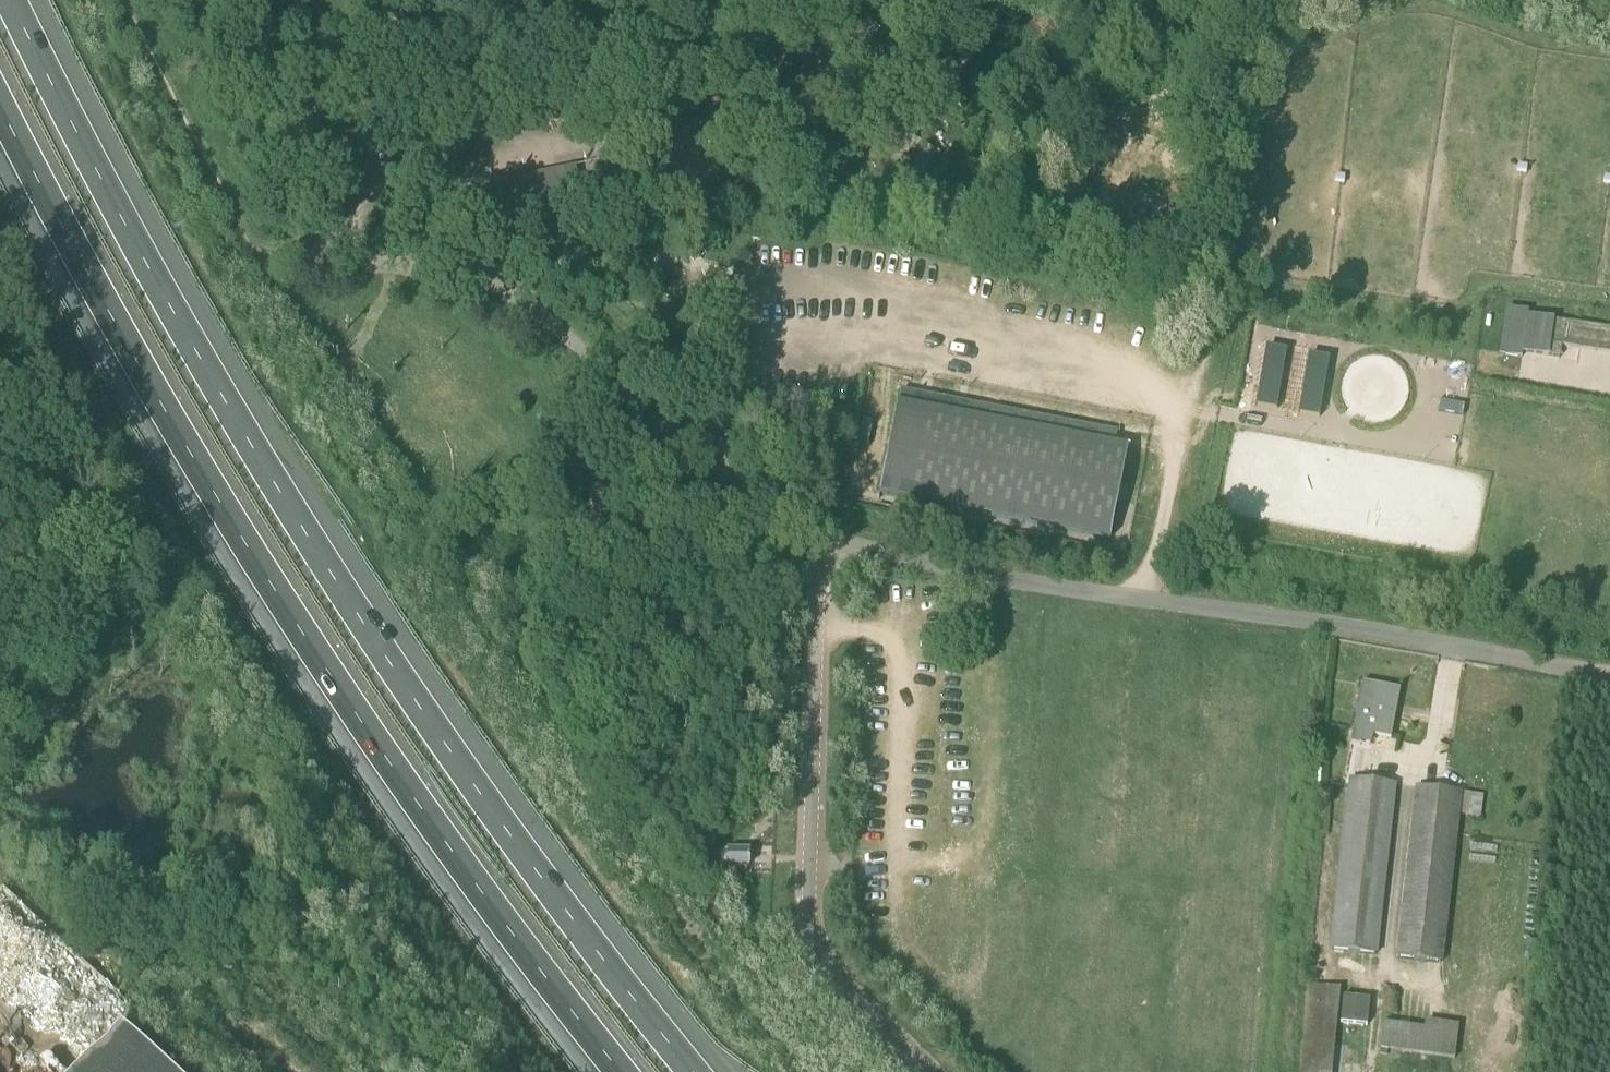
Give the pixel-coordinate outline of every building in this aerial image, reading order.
[(863,135),(851,143),(862,159),(874,151),(863,135)] [(933,172),(940,159),(934,156),(935,154),(902,138),(878,185),(912,201),(928,170),(933,172)] [(575,168),(478,187),(484,215),(581,196),(575,168)] [(620,174),(603,177),(605,191),(623,188),(620,174)] [(1503,356),(1522,358),(1523,352),(1548,356),(1549,350),(1560,351),(1561,347),(1609,354),(1609,330),(1527,318),(1528,313),(1509,310),(1503,356)] [(1266,348),(1255,406),(1275,410),(1286,351),(1266,348)] [(1309,356),(1298,414),(1318,418),(1329,359),(1309,356)] [(1420,356),(1418,364),(1447,370),(1449,362),(1420,356)] [(1118,433),(901,391),(880,494),(1110,539),(1128,449),(1115,446),(1118,433)] [(1391,739),(1400,690),(1363,683),(1353,732),(1391,739)] [(1351,780),(1332,951),(1376,956),(1395,785),(1351,780)] [(1441,963),(1458,816),(1476,818),(1479,794),(1461,792),(1417,787),(1398,958),(1441,963)] [(749,851),(726,851),(726,867),(749,867),(749,851)] [(1299,1071),(1332,1071),(1340,988),(1307,985),(1299,1071)] [(1425,1020),(1424,1028),(1384,1022),(1381,1049),(1454,1060),(1459,1025),(1425,1020)] [(123,1028),(82,1071),(170,1071),(123,1028)]
